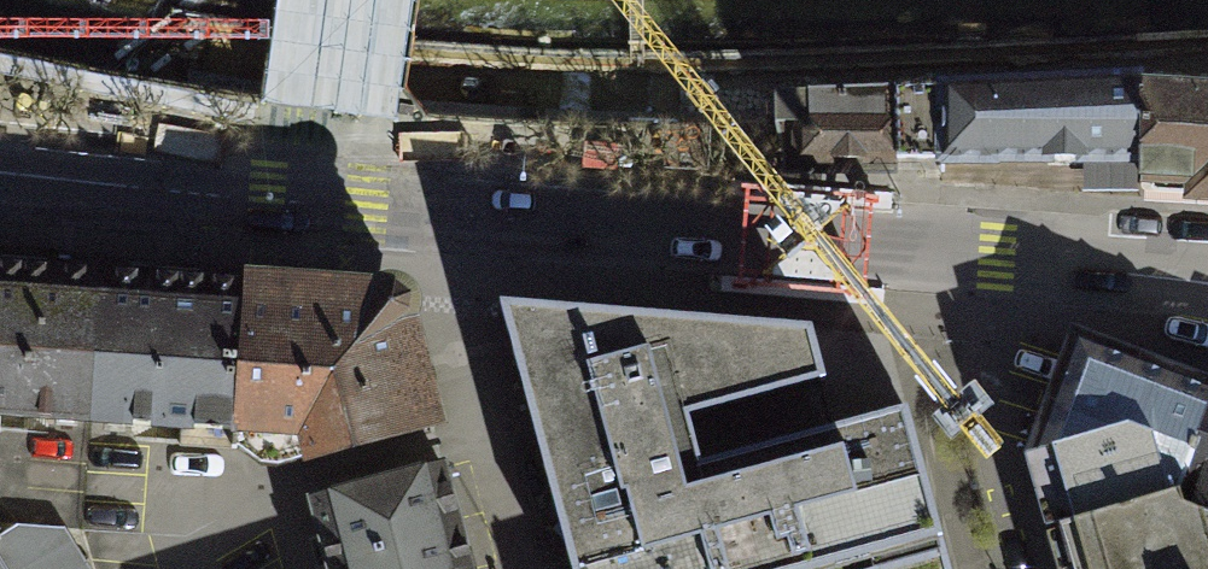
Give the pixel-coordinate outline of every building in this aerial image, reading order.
[(1133,158),(1128,87),(916,94),(918,163),(1133,158)] [(1128,87),(1133,158),(1136,193),(1207,194),(1207,88),(1128,87)] [(918,163),(916,94),(762,94),(762,116),(786,119),(784,167),(918,163)] [(402,293),(0,266),(0,415),(299,435),(309,469),(442,428),(402,293)] [(908,411),(703,465),(692,418),(821,378),(811,325),(503,307),(571,568),(952,568),(908,411)] [(1019,465),(1036,537),(1177,492),(1156,473),(1189,393),(1062,349),(1019,465)] [(1177,492),(1207,508),(1207,400),(1189,393),(1156,473),(1177,492)] [(320,499),(337,568),(451,568),(429,473),(320,499)] [(1177,492),(1036,537),(1046,568),(1203,568),(1177,492)] [(1177,492),(1203,568),(1207,568),(1207,508),(1177,492)] [(62,528),(17,525),(0,538),(0,568),(89,568),(62,528)]
